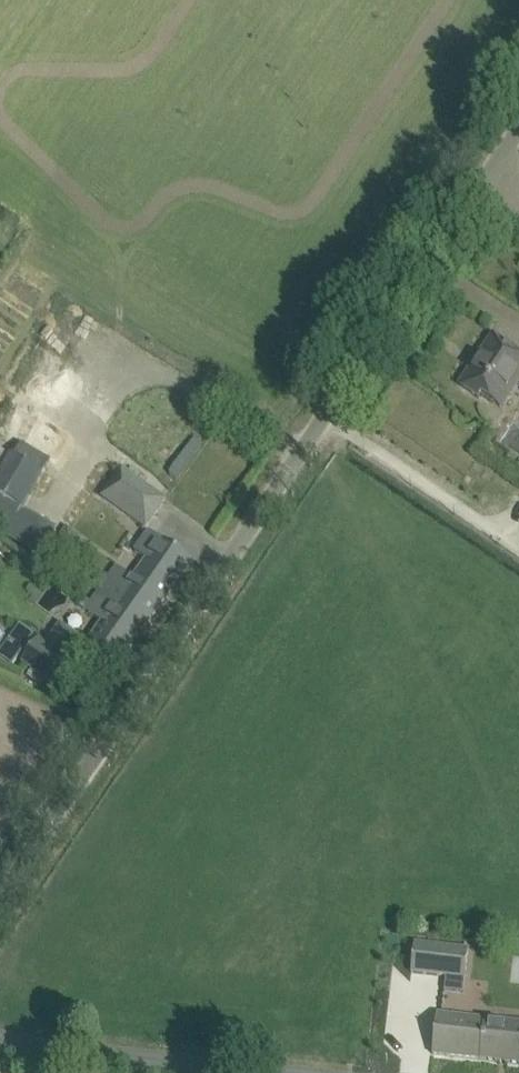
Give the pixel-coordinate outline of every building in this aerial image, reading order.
[(76,333),(82,309),(65,305),(59,329),(76,333)] [(494,335),(491,339),(460,385),(500,411),(518,383),(518,352),(494,335)] [(500,439),(518,449),(518,430),(508,424),(500,439)] [(41,558),(58,529),(24,509),(53,459),(22,443),(0,481),(0,533),(41,558)] [(166,499),(125,470),(122,468),(102,496),(146,527),(166,499)] [(62,566),(82,536),(66,525),(45,555),(62,566)] [(160,540),(149,533),(136,551),(147,559),(133,579),(117,567),(96,596),(144,630),(191,562),(161,540),(160,540)] [(118,666),(144,630),(96,596),(87,610),(103,622),(87,644),(118,666)] [(79,637),(61,625),(61,624),(47,644),(39,638),(22,662),(57,687),(74,663),(66,657),(79,637)] [(411,973),(465,978),(468,947),(414,942),(411,973)] [(490,1021),(490,1018),(437,1012),(432,1054),(518,1064),(518,1024),(490,1021)]
